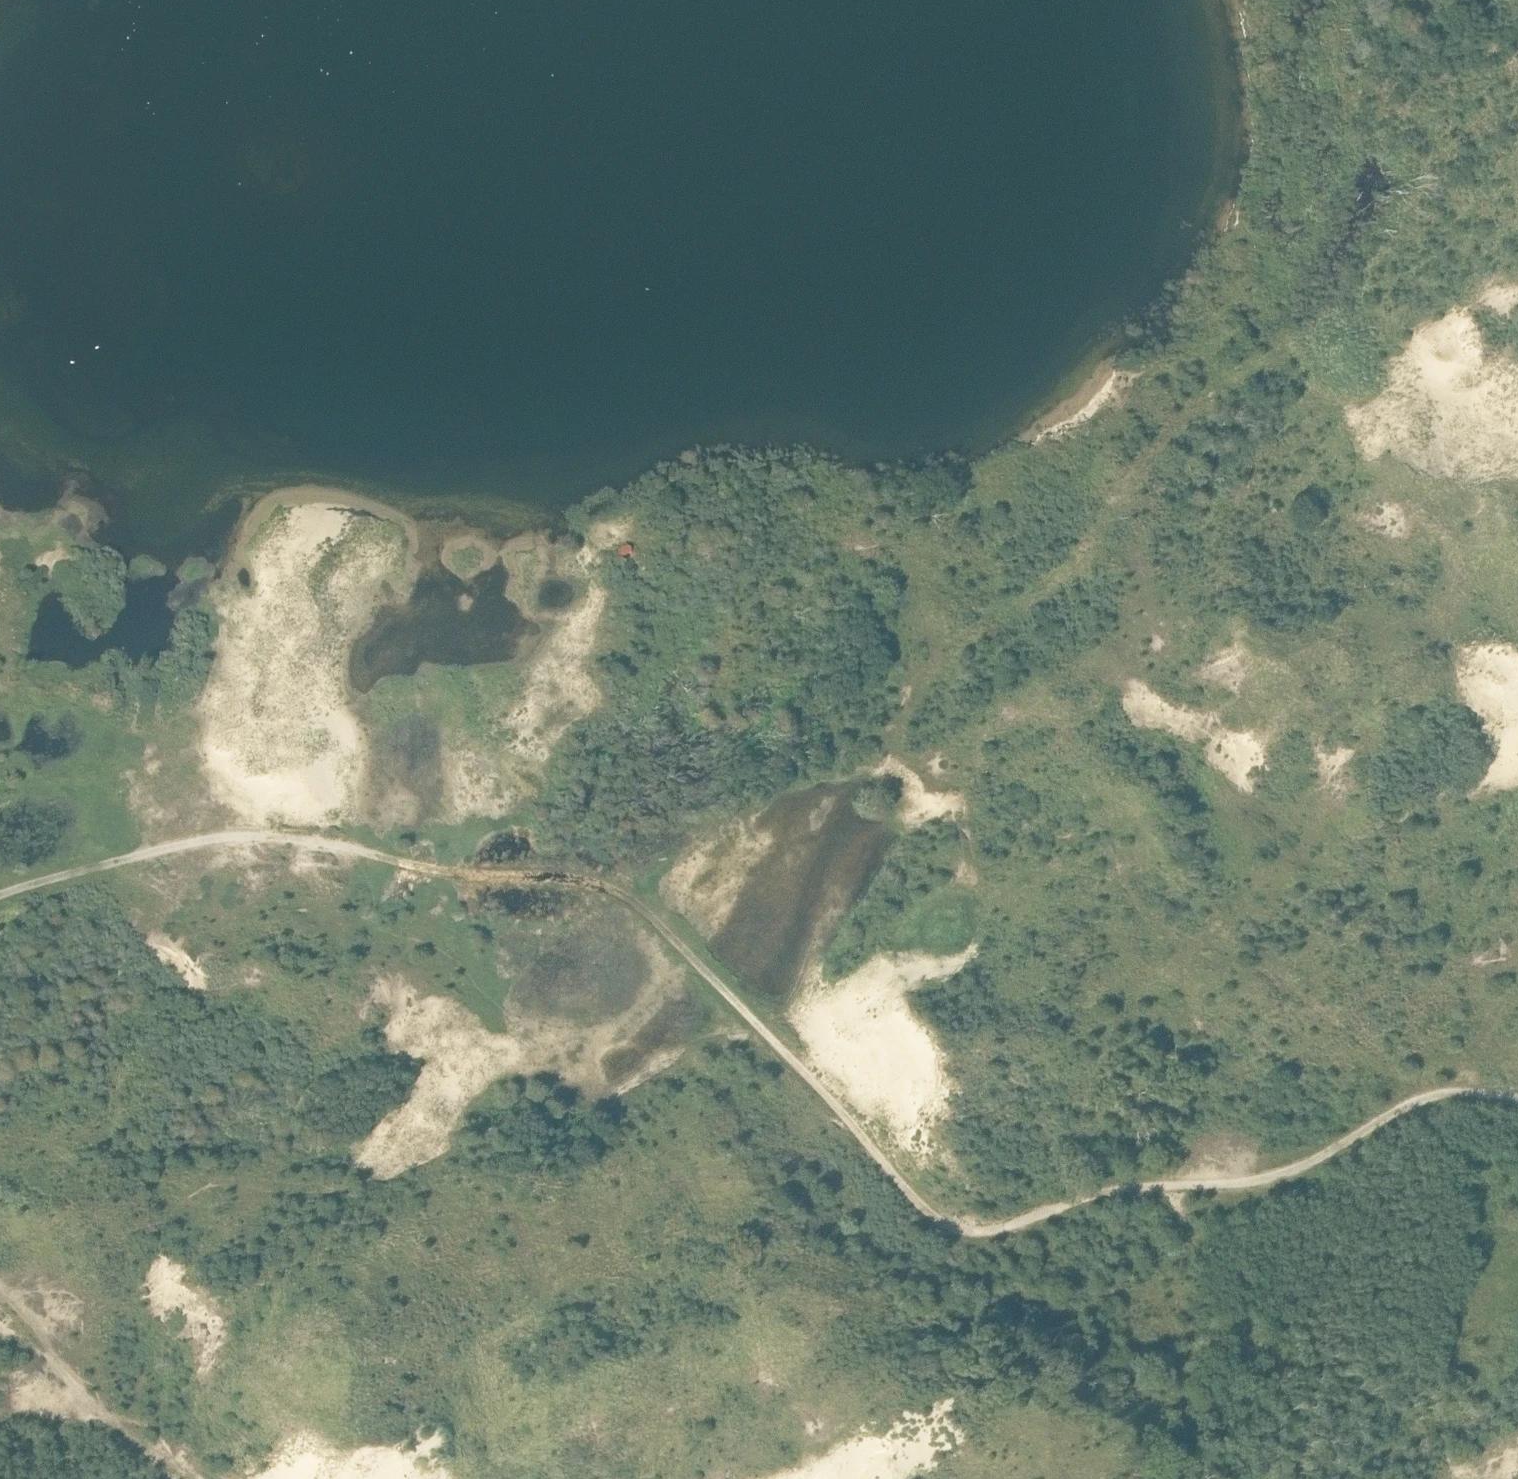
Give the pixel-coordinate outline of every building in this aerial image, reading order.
[(628,545),(624,545),(619,548),(618,552),(619,555),(624,555),(628,553),(629,548),(628,545)]
